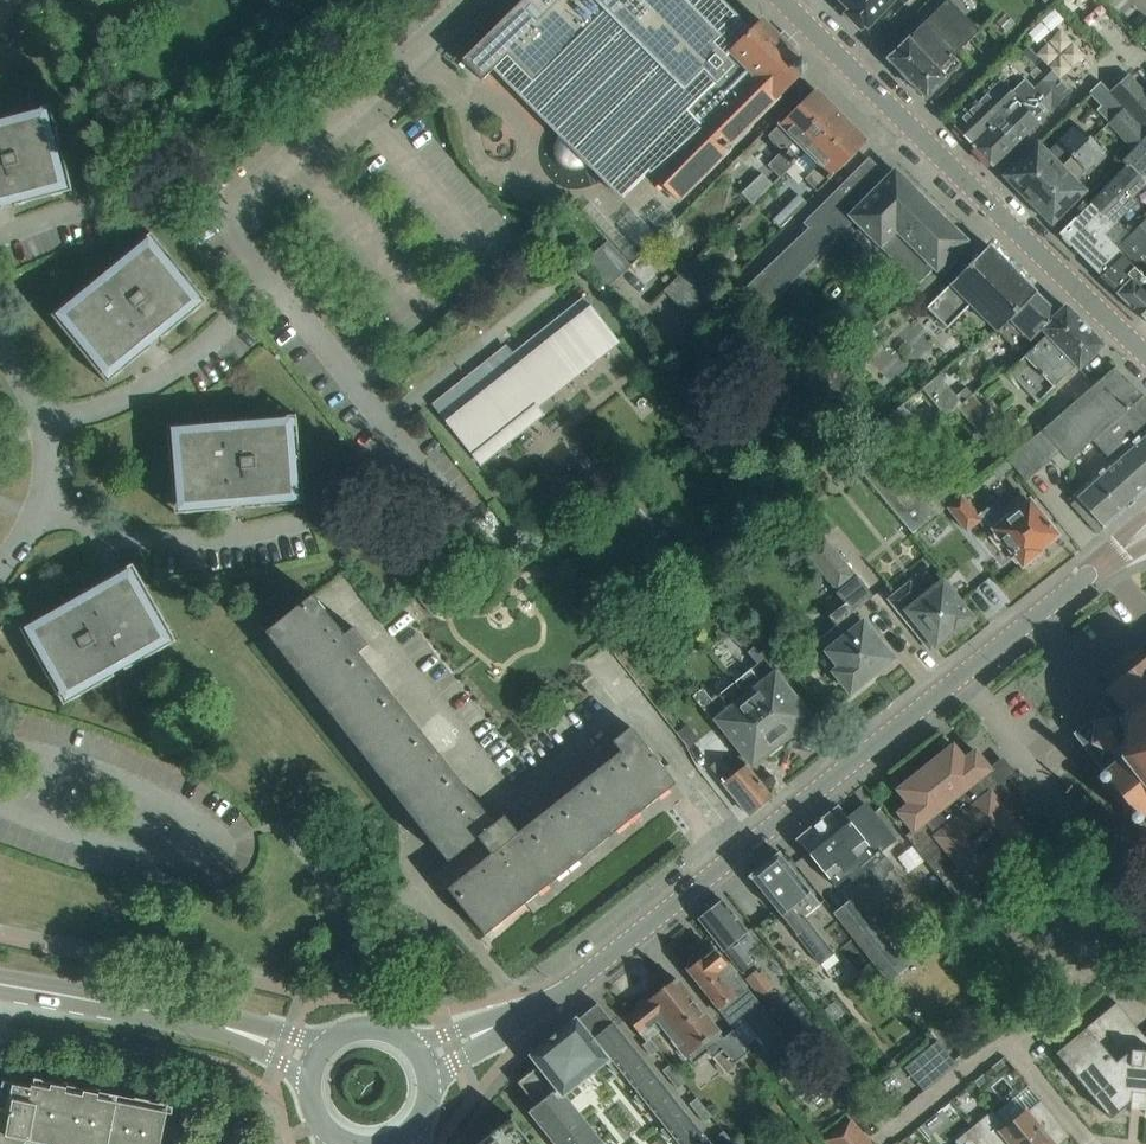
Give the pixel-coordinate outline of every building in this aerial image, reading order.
[(801,74),(806,69),(805,65),(806,64),(762,20),(760,21),(759,21),(749,31),(718,0),(522,0),(463,59),(483,80),(496,67),(560,132),(556,143),(556,145),(556,148),(556,150),(556,152),(556,154),(557,156),(558,158),(560,160),(561,162),(563,164),(565,165),(567,166),(569,167),(572,168),(574,168),(576,168),(579,168),(581,168),(583,167),(591,164),(624,197),(650,171),(656,177),(651,182),(654,186),(659,181),(679,200),(732,147),(730,145),(801,74)] [(849,7),(845,11),(859,26),(863,22),(866,25),(891,0),(842,0),(849,7)] [(980,30),(951,0),(947,0),(891,56),(890,56),(888,58),(891,61),(892,61),(925,95),(925,96),(927,98),(929,96),(928,95),(945,79),(961,63),(953,56),(980,30)] [(1036,123),(1070,90),(1042,61),(1034,69),(1022,56),(1000,78),(992,70),(944,116),(954,126),(973,145),(973,146),(993,166),(1036,123)] [(1131,77),(1112,94),(1124,107),(1145,132),(1145,93),(1131,77)] [(796,161),(842,116),(815,89),(769,135),(781,148),(787,148),(791,151),(786,156),(785,154),(781,155),(769,167),(780,177),(796,161)] [(55,124),(50,104),(0,117),(0,209),(5,208),(2,199),(13,196),(16,205),(73,190),(55,124)] [(1124,107),(1108,121),(1132,148),(1145,135),(1145,132),(1124,107)] [(818,191),(868,141),(842,116),(796,161),(809,175),(805,179),(818,191)] [(1029,200),(1090,137),(1077,123),(1048,153),(1038,143),(1005,175),(1008,178),(1008,181),(1016,190),(1019,190),(1029,200)] [(1074,180),(1104,150),(1090,137),(1029,200),(1038,208),(1038,212),(1046,220),(1049,220),(1052,223),(1085,190),(1074,180)] [(1145,214),(1145,138),(1124,159),(1129,164),(1076,217),(1075,217),(1061,231),(1059,233),(1061,235),(1099,274),(1101,275),(1100,276),(1118,293),(1133,307),(1133,308),(1136,311),(1137,312),(1145,320),(1145,274),(1144,277),(1115,245),(1145,214)] [(920,283),(935,268),(937,270),(967,240),(895,169),(887,178),(870,160),(871,159),(870,158),(805,222),(809,227),(740,293),(753,306),(753,305),(760,312),(854,218),(920,283)] [(762,172),(752,182),(762,192),(772,182),(762,172)] [(1120,243),(1142,268),(1143,268),(1145,270),(1145,219),(1120,243)] [(162,338),(201,307),(208,301),(152,232),(106,269),(112,276),(103,284),(97,276),(51,314),(108,383),(153,345),(148,338),(156,331),(162,338)] [(631,266),(609,242),(605,237),(583,258),(609,287),(631,266)] [(1036,292),(989,244),(957,276),(956,275),(926,305),(948,327),(972,304),(998,330),(1036,292)] [(708,288),(687,268),(665,291),(686,311),(708,288)] [(1041,328),(1057,313),(1036,292),(998,330),(1019,351),(1032,339),(1042,329),(1041,328)] [(620,341),(585,297),(500,364),(494,356),(433,404),(474,456),(476,455),(476,454),(515,423),(521,430),(543,413),(531,398),(612,334),(618,342),(620,341)] [(1086,361),(1103,345),(1066,305),(1057,313),(1041,328),(1042,329),(1046,333),(1009,371),(1038,400),(1076,365),(1079,368),(1086,361)] [(842,354),(805,381),(819,400),(830,392),(845,381),(856,373),(842,354)] [(1093,438),(1144,394),(1143,393),(1116,368),(1117,368),(1115,366),(1096,383),(1020,447),(1009,456),(1027,479),(1062,451),(1069,458),(1093,438)] [(940,374),(924,387),(948,417),(959,408),(957,406),(963,402),(957,395),(940,374)] [(968,386),(957,395),(963,402),(974,393),(968,386)] [(974,393),(963,402),(957,406),(959,408),(975,428),(991,415),(974,393)] [(1144,395),(1145,394),(1144,394),(1093,438),(1107,454),(1112,460),(1109,463),(1139,498),(1145,491),(1145,397),(1144,395)] [(920,426),(903,405),(870,432),(869,431),(845,451),(913,532),(957,496),(930,464),(912,480),(889,452),(920,426)] [(304,503),(299,434),(297,414),(238,419),(239,428),(227,429),(227,420),(167,425),(175,513),(234,508),(233,499),(245,498),(245,508),(304,503)] [(1105,528),(1139,498),(1109,463),(1074,494),(1078,498),(1071,504),(1072,505),(1079,499),(1089,510),(1082,516),(1098,533),(1104,527),(1105,528)] [(1058,533),(1043,515),(1030,498),(1008,516),(1000,505),(994,510),(990,505),(979,514),(962,492),(947,504),(966,528),(978,519),(989,533),(995,529),(1023,564),(1026,562),(1029,563),(1031,563),(1034,562),(1036,561),(1037,558),(1038,556),(1037,553),(1040,551),(1039,549),(1058,533)] [(632,506),(619,516),(631,532),(644,522),(632,506)] [(716,517),(703,528),(713,540),(726,530),(716,517)] [(825,535),(805,551),(837,589),(843,585),(857,573),(825,535)] [(125,670),(168,645),(177,640),(133,563),(82,592),(86,600),(76,606),(72,597),(20,627),(64,704),(115,675),(111,667),(121,661),(125,670)] [(837,625),(819,638),(829,650),(846,672),(838,678),(844,686),(850,688),(851,690),(894,655),(884,643),(882,645),(853,609),(873,593),(857,573),(843,585),(837,589),(847,601),(829,615),(837,625)] [(912,583),(891,600),(927,645),(933,640),(936,645),(955,630),(961,628),(965,625),(968,619),(971,617),(944,582),(924,598),(912,583)] [(526,901),(675,782),(640,738),(640,737),(631,726),(613,740),(621,751),(518,832),(504,814),(493,822),(358,652),(369,644),(354,626),(344,634),(313,595),(267,631),(462,877),(448,888),(485,934),(526,902),(526,901)] [(1074,732),(1075,734),(1074,734),(1077,737),(1078,737),(1085,746),(1083,747),(1086,750),(1087,748),(1103,769),(1103,770),(1102,770),(1103,771),(1097,775),(1096,776),(1133,824),(1140,819),(1141,821),(1145,824),(1145,652),(1140,645),(1131,652),(1130,651),(1113,665),(1114,666),(1104,673),(1112,683),(1103,691),(1102,692),(1104,694),(1093,716),(1074,732)] [(808,718),(774,675),(780,670),(763,649),(759,652),(754,646),(747,651),(756,663),(733,681),(784,743),(799,731),(796,728),(808,718)] [(784,743),(733,681),(712,698),(703,686),(692,694),(713,721),(717,718),(755,766),(784,743)] [(688,725),(677,733),(689,748),(700,740),(688,725)] [(898,788),(898,789),(910,803),(905,806),(899,811),(913,829),(906,835),(944,882),(963,906),(964,905),(969,901),(982,890),(981,890),(975,882),(1028,840),(1034,848),(1053,833),(1008,777),(1001,782),(975,750),(965,758),(953,744),(898,788)] [(773,796),(747,763),(734,774),(721,758),(711,766),(750,815),(773,796)] [(880,851),(894,839),(881,822),(866,803),(860,808),(858,805),(852,810),(854,813),(848,818),(838,806),(798,838),(813,857),(835,886),(847,877),(851,882),(861,874),(869,884),(876,884),(886,876),(886,872),(892,867),(880,851)] [(835,955),(805,916),(821,903),(795,871),(780,852),(750,876),(765,895),(821,966),(835,955)] [(996,880),(974,898),(981,907),(1003,889),(996,880)] [(907,966),(865,914),(852,898),(833,914),(888,982),(907,966)] [(751,948),(751,936),(738,918),(723,899),(720,901),(715,901),(709,906),(709,910),(699,918),(714,937),(741,972),(753,963),(745,953),(751,948)] [(944,920),(944,923),(944,926),(946,929),(948,931),(951,932),(954,932),(956,931),(959,930),(960,927),(961,925),(961,922),(960,919),(959,917),(956,915),(954,915),(951,915),(948,916),(946,918),(944,920)] [(787,1039),(729,966),(714,948),(704,956),(704,955),(702,957),(700,954),(693,955),(690,957),(687,964),(690,967),(688,968),(702,987),(730,1022),(741,1013),(771,1051),(787,1039)] [(760,973),(758,969),(747,977),(763,997),(776,986),(764,970),(760,973)] [(724,1037),(691,996),(676,977),(651,998),(647,996),(638,1003),(639,1007),(627,1016),(640,1033),(657,1019),(692,1063),(707,1051),(712,1057),(722,1049),(734,1063),(750,1050),(734,1029),(724,1037)] [(1024,991),(1008,1003),(1015,1013),(1031,1000),(1024,991)] [(564,1094),(606,1061),(608,1064),(608,1063),(611,1061),(609,1059),(609,1058),(612,1055),(614,1057),(631,1044),(631,1045),(632,1044),(599,1003),(599,1004),(598,1002),(578,1018),(576,1017),(530,1054),(539,1065),(518,1082),(536,1104),(530,1109),(553,1139),(582,1116),(564,1094)] [(1145,1036),(1117,1002),(1056,1052),(1103,1108),(1118,1097),(1131,1098),(1130,1101),(1132,1102),(1145,1103),(1145,1035),(1145,1036)] [(659,1049),(650,1038),(643,1044),(651,1055),(659,1049)] [(924,1091),(957,1063),(938,1040),(905,1067),(924,1091)] [(658,1077),(631,1045),(631,1044),(614,1057),(612,1055),(609,1058),(609,1059),(611,1061),(608,1063),(617,1074),(622,1069),(640,1091),(658,1077)] [(678,1073),(671,1063),(663,1069),(671,1079),(678,1073)] [(685,1082),(678,1073),(671,1079),(678,1088),(685,1082)] [(658,1077),(640,1091),(634,1096),(642,1106),(648,1101),(666,1125),(684,1110),(658,1077)] [(167,1112),(4,1079),(0,1092),(0,1143),(161,1143),(167,1112)] [(705,1106),(697,1097),(690,1103),(697,1112),(705,1106)] [(1070,1135),(1041,1099),(1026,1111),(1025,1109),(1006,1125),(993,1109),(972,1127),(986,1143),(1059,1143),(1070,1135)] [(712,1115),(705,1106),(697,1112),(705,1121),(712,1115)] [(684,1110),(666,1125),(661,1129),(669,1139),(674,1135),(682,1143),(711,1143),(684,1110)] [(511,1116),(491,1132),(491,1133),(481,1141),(480,1140),(479,1141),(479,1142),(477,1143),(533,1143),(511,1116)] [(582,1116),(553,1139),(557,1143),(595,1143),(600,1140),(582,1116)] [(851,1119),(826,1140),(829,1143),(872,1143),(851,1119)] [(972,1127),(955,1141),(958,1143),(986,1143),(972,1127)] [(724,1130),(716,1136),(723,1143),(727,1143),(732,1140),(724,1130)]
